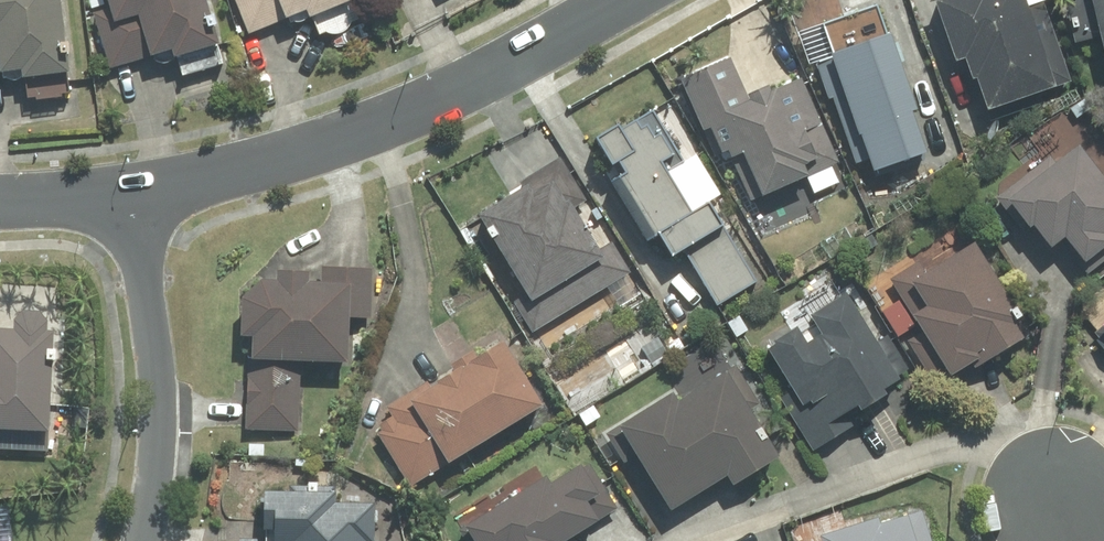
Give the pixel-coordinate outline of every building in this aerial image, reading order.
[(32,76),(34,98),(80,93),(77,71),(70,0),(0,0),(0,72),(10,71),(10,78),(32,76)] [(185,52),(191,72),(228,62),(222,42),(227,41),(216,0),(118,0),(119,7),(100,12),(114,64),(184,46),(185,52)] [(244,34),(294,16),(297,22),(316,15),(325,38),(368,22),(360,0),(232,0),(244,34)] [(963,56),(972,53),(980,75),(986,72),(997,105),(1063,83),(1075,79),(1048,0),(944,0),(963,56)] [(1075,40),(1103,35),(1103,0),(1073,0),(1069,1),(1075,40)] [(881,163),(921,150),(935,145),(921,105),(927,103),(900,23),(890,26),(882,4),(832,21),(840,44),(844,55),(824,62),(859,165),(879,158),(881,163)] [(778,80),(750,93),(733,55),(688,76),(724,153),(733,148),(757,200),(816,172),(810,159),(825,153),(813,127),(825,122),(803,73),(780,84),(778,80)] [(610,133),(624,157),(629,154),(636,166),(617,177),(652,238),(667,229),(680,252),(690,246),(724,304),(761,282),(726,221),(732,218),(720,198),(703,208),(672,156),(684,149),(658,105),(610,133)] [(1103,262),(1103,152),(1090,136),(1060,161),(1054,155),(1003,199),(1030,231),(1041,222),(1060,243),(1065,239),(1093,272),(1103,262)] [(613,243),(607,247),(579,200),(585,197),(561,156),(524,178),(530,187),(491,210),(537,289),(519,299),(538,331),(632,276),(613,243)] [(1032,331),(1022,315),(1027,312),(980,236),(934,264),(929,256),(892,279),(925,333),(913,340),(932,371),(949,360),(956,371),(984,354),(987,358),(1032,331)] [(261,331),(260,353),(252,352),(249,427),(303,429),(306,355),(353,357),(355,316),(376,317),(378,265),(357,264),(264,260),(263,281),(251,281),(249,330),(261,331)] [(817,334),(805,316),(769,338),(798,385),(782,395),(809,438),(816,450),(865,419),(858,408),(909,376),(853,286),(819,307),(830,326),(817,334)] [(57,426),(63,325),(56,325),(57,323),(57,321),(57,320),(56,318),(56,316),(56,315),(55,313),(54,312),(53,310),(52,309),(51,308),(49,307),(48,306),(46,305),(45,305),(43,304),(41,304),(40,304),(38,304),(36,304),(35,304),(33,305),(31,306),(30,307),(29,308),(27,309),(26,310),(25,311),(24,313),(24,315),(23,316),(23,318),(22,320),(22,321),(23,323),(0,322),(0,423),(57,426)] [(509,332),(393,404),(399,414),(379,426),(414,483),(550,398),(509,332)] [(681,505),(732,474),(736,480),(788,449),(784,442),(736,363),(685,393),(681,387),(629,419),(610,430),(629,460),(647,449),(681,505)] [(570,537),(609,512),(598,493),(609,486),(590,456),(558,477),(552,467),(463,523),(474,540),(572,540),(570,537)] [(344,497),(344,486),(273,483),(270,535),(244,533),(243,540),(376,540),(376,539),(380,539),(382,500),(344,497)] [(929,508),(892,520),(889,511),(828,529),(832,540),(939,540),(929,508)]
